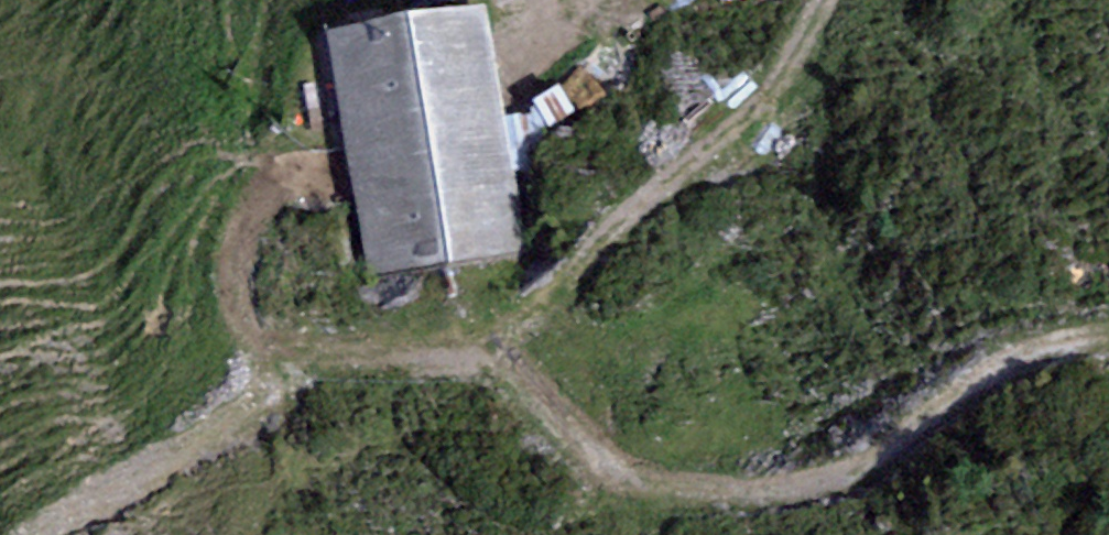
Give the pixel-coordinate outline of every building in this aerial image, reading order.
[(490,4),(328,31),(369,273),(530,247),(490,4)]
